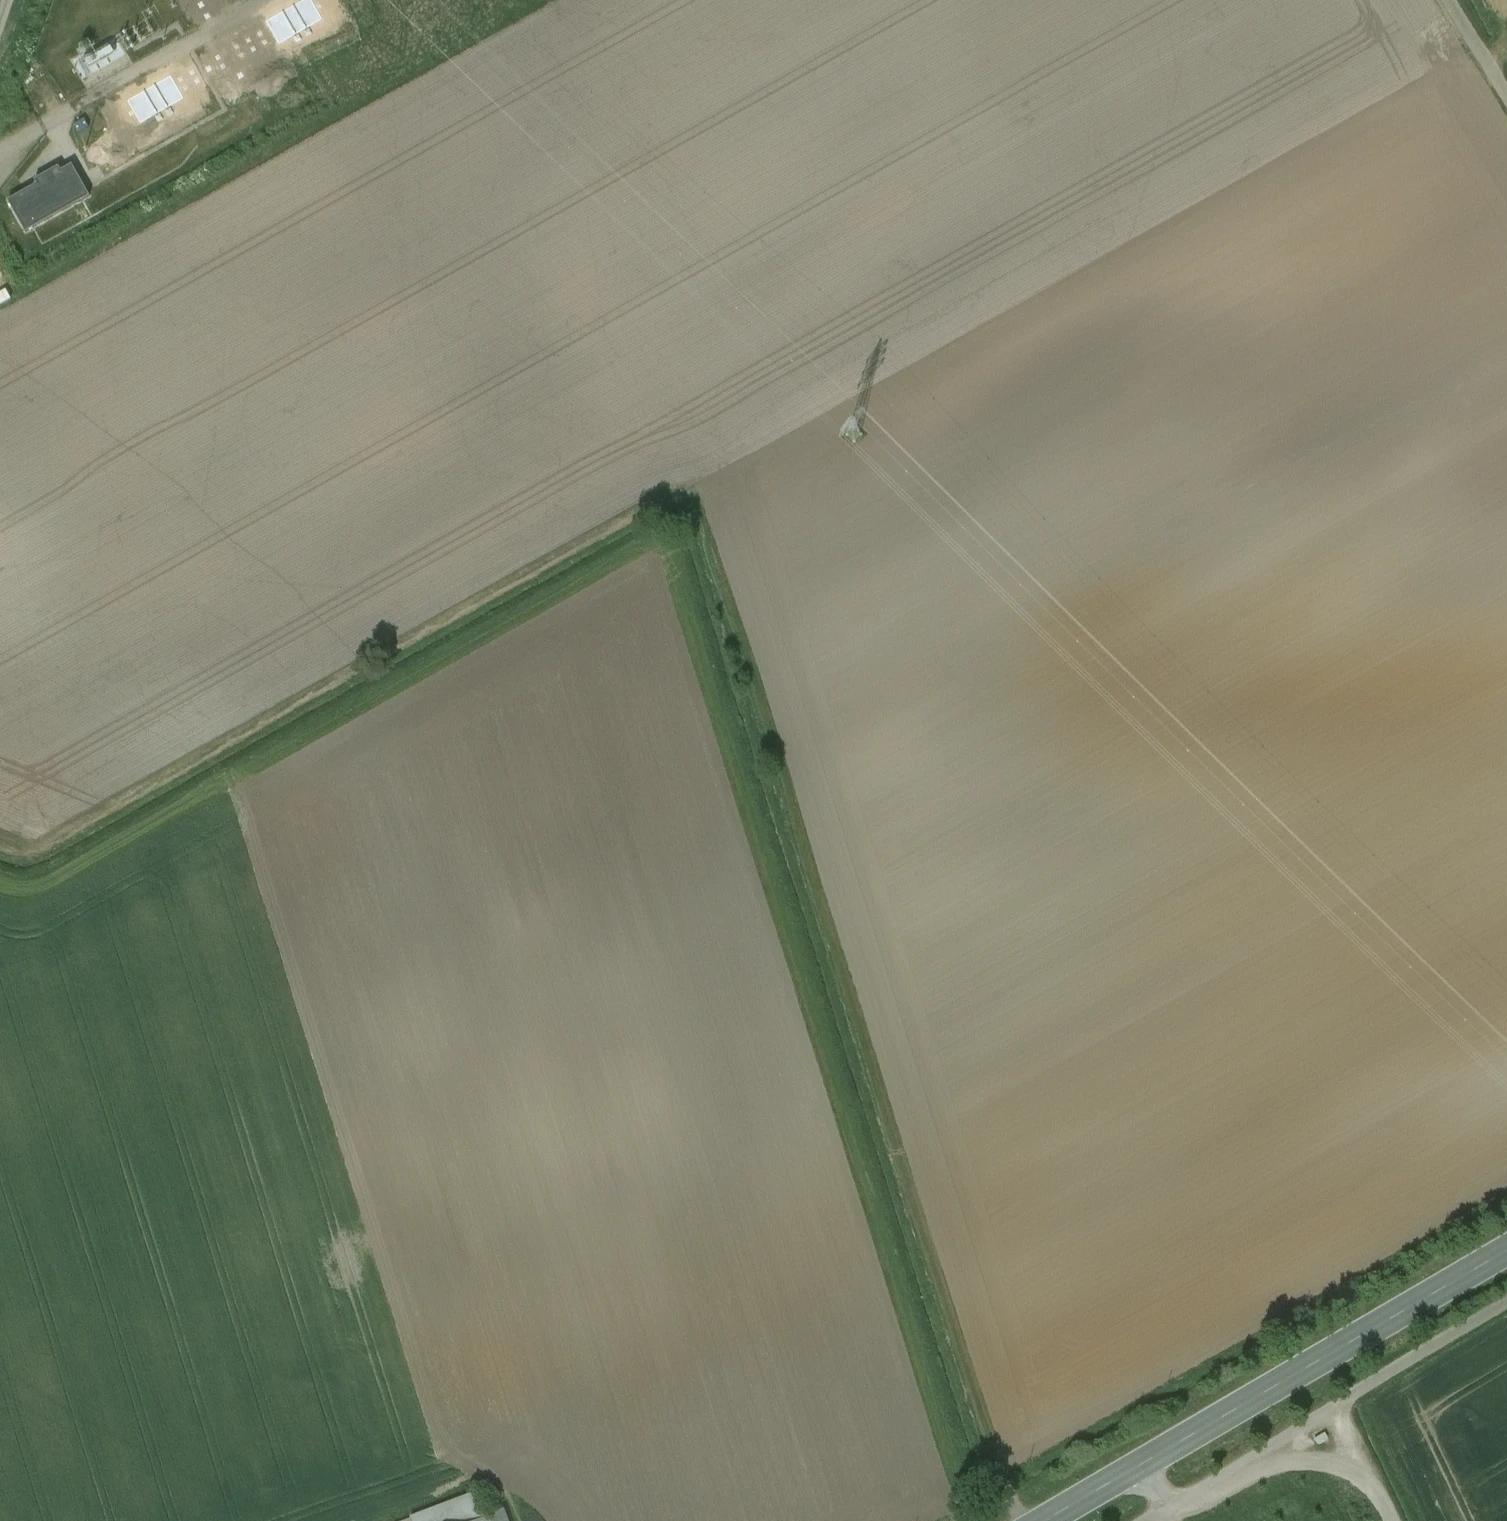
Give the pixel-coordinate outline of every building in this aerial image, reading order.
[(85,78),(128,53),(117,33),(73,58),(85,78)] [(8,199),(26,232),(92,196),(74,163),(8,199)] [(413,1520),(479,1520),(488,1518),(479,1494),(412,1519),(413,1520)] [(489,1520),(507,1520),(503,1512),(488,1518),(489,1520)]
